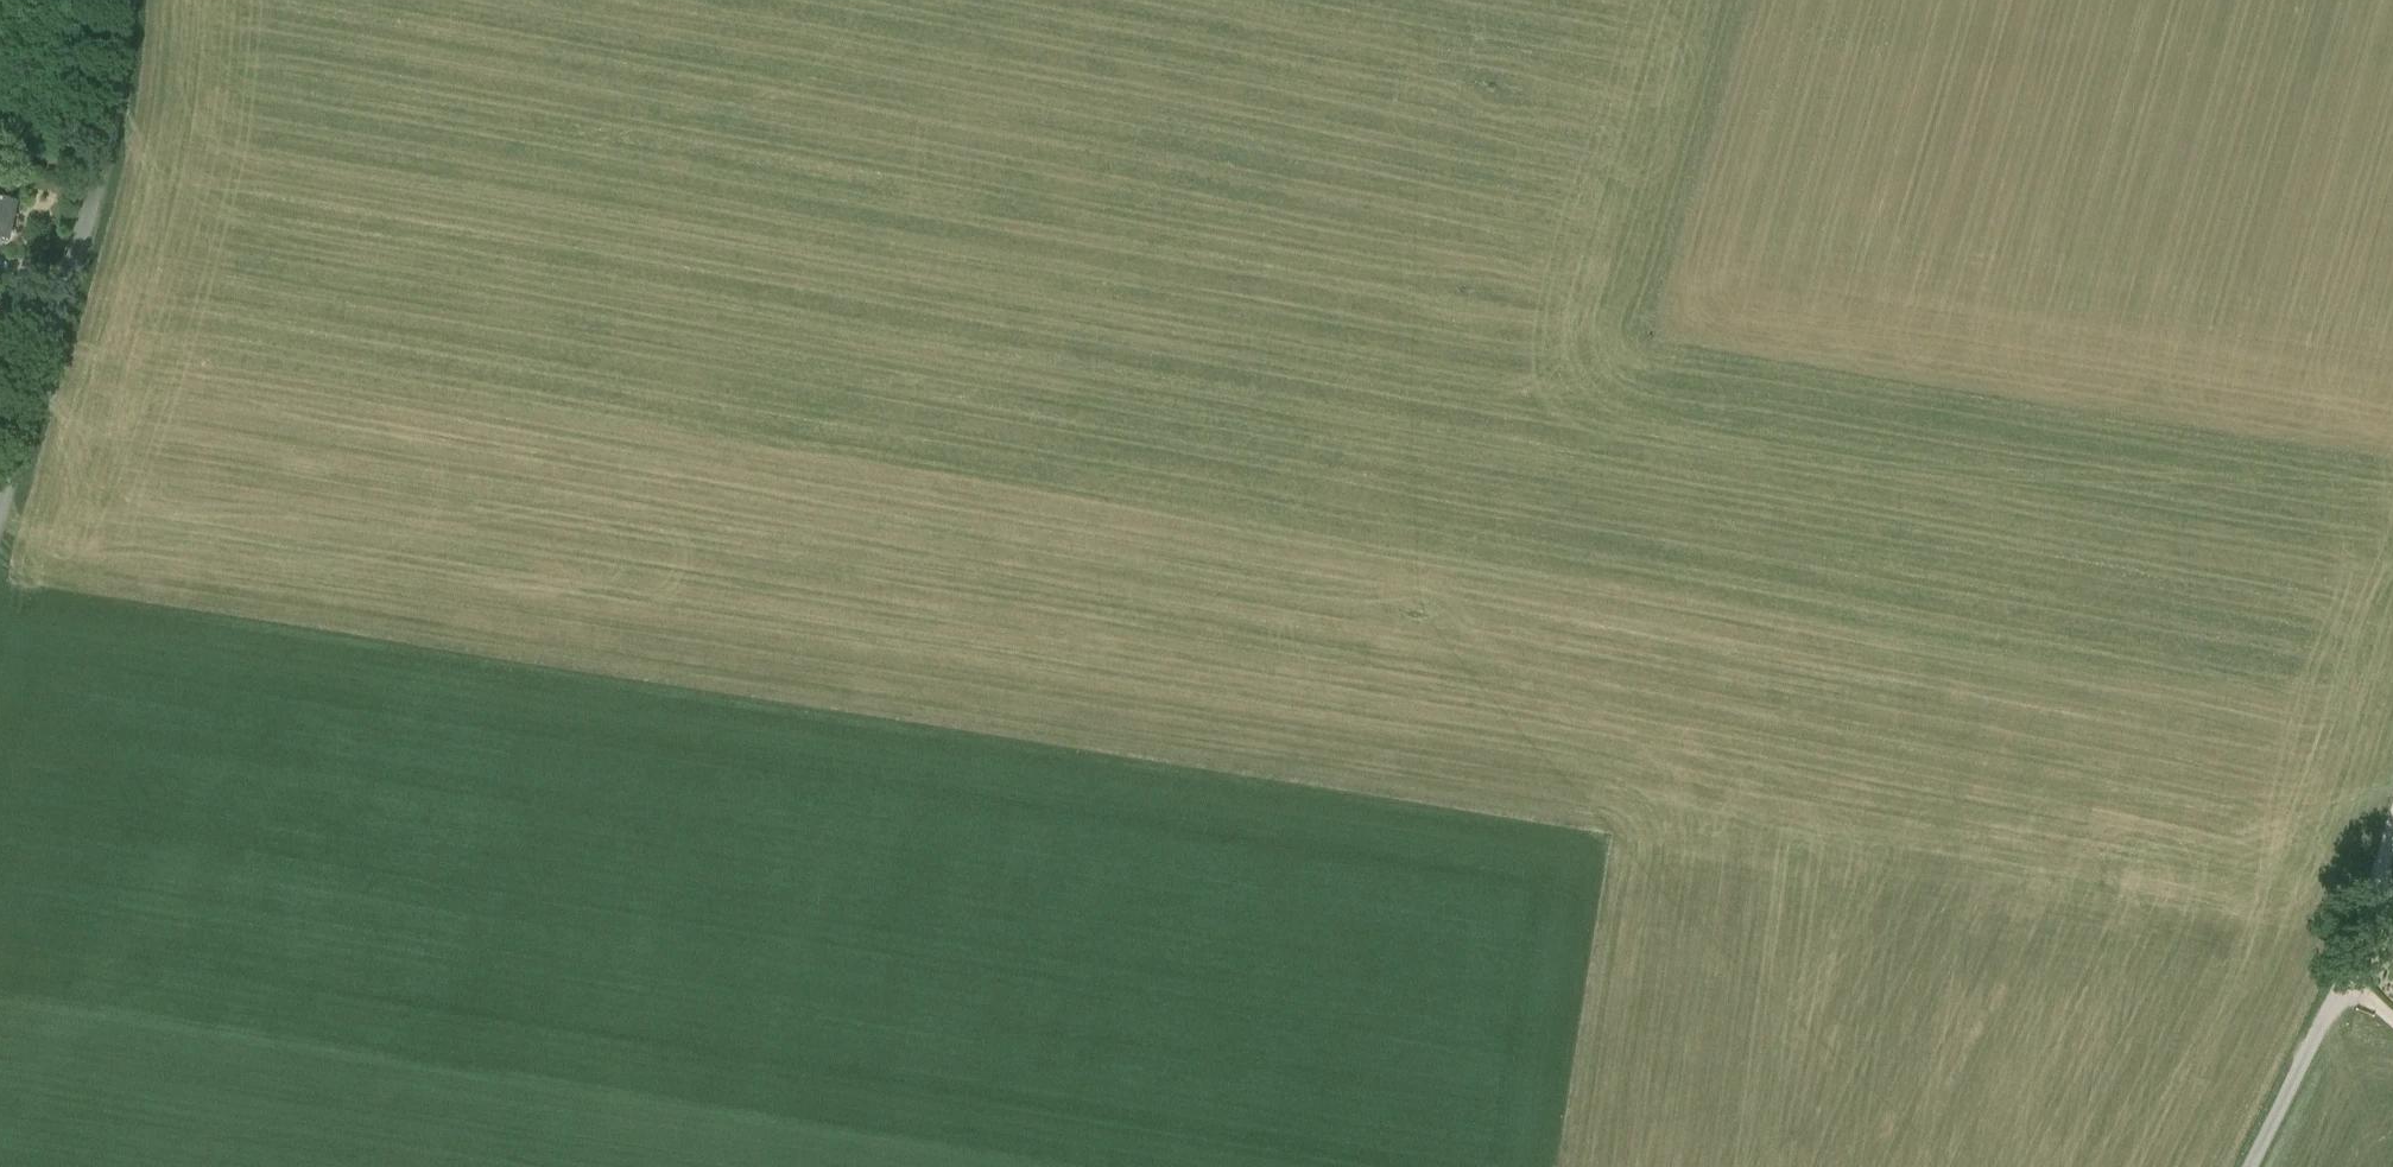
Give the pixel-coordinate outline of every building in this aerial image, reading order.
[(9,240),(18,202),(0,197),(0,238),(9,240)]
